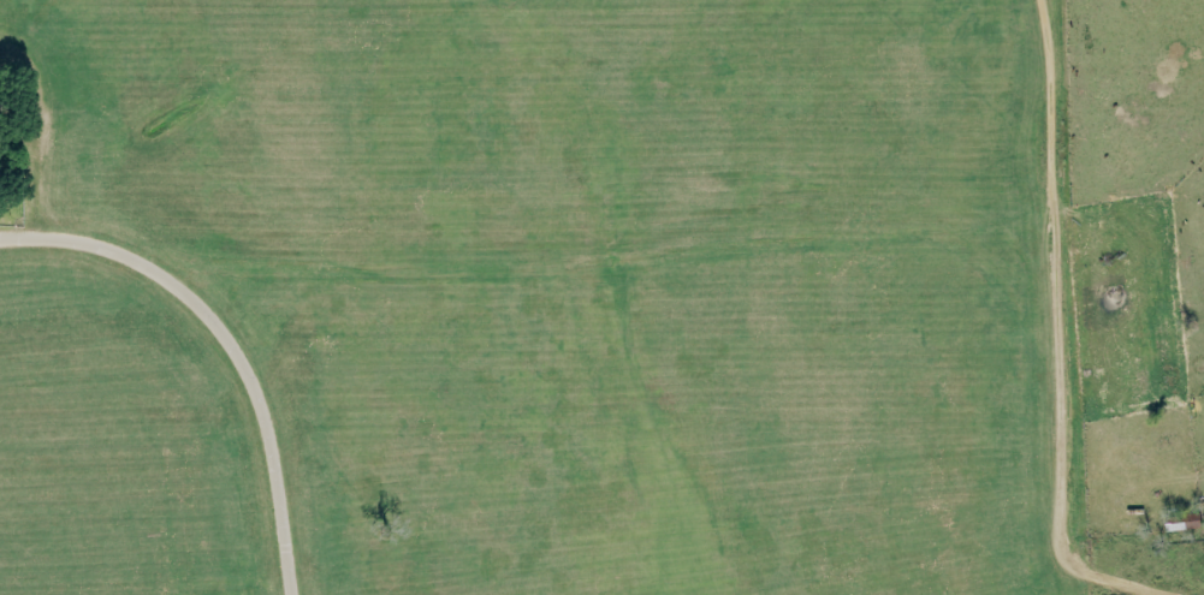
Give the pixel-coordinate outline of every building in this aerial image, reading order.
[(1183,513),(1183,521),(1169,520),(1169,528),(1203,528),(1203,513),(1183,513)]
